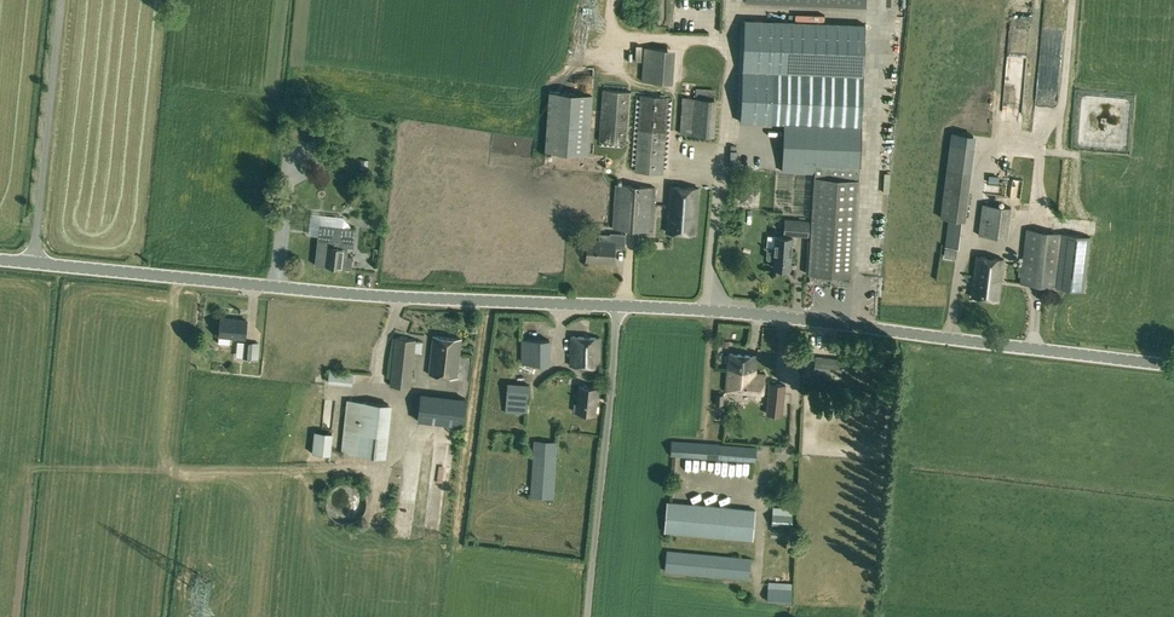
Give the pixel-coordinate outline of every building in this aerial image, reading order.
[(815,165),(860,167),(866,25),(744,19),(739,122),(783,123),(781,171),(814,172),(815,165)] [(665,83),(667,49),(644,48),(642,81),(665,83)] [(696,88),(695,98),(715,99),(715,89),(696,88)] [(599,142),(624,143),(628,92),(603,90),(599,142)] [(545,151),(588,154),(592,95),(550,92),(545,151)] [(640,95),(635,172),(663,174),(669,97),(640,95)] [(715,99),(695,98),(683,97),(680,134),(715,137),(717,99),(715,99)] [(696,138),(696,154),(711,155),(711,139),(696,138)] [(859,180),(860,167),(815,165),(814,172),(814,177),(859,180)] [(938,214),(963,217),(968,168),(943,165),(938,214)] [(1016,194),(1017,175),(1007,174),(1006,194),(1016,194)] [(854,275),(859,180),(814,177),(810,274),(854,275)] [(617,184),(613,229),(653,232),(657,187),(617,184)] [(670,186),(666,232),(696,234),(699,188),(670,186)] [(753,191),(741,190),(740,203),(752,204),(753,191)] [(982,204),(978,235),(1007,239),(1011,207),(982,204)] [(872,218),(883,218),(883,207),(872,207),(872,218)] [(595,217),(603,218),(603,209),(596,209),(595,217)] [(942,249),(957,251),(962,221),(947,218),(942,249)] [(809,237),(811,221),(785,219),(783,235),(791,235),(809,237)] [(348,256),(349,247),(354,248),(356,228),(320,224),(315,265),(352,269),(353,256),(348,256)] [(1083,291),(1089,237),(1026,229),(1020,283),(1083,291)] [(611,233),(611,234),(610,242),(598,241),(588,240),(587,260),(614,261),(615,248),(625,249),(626,234),(611,233)] [(791,235),(783,235),(776,234),(774,247),(769,247),(767,249),(766,257),(768,260),(774,260),(774,267),(790,269),(792,242),(791,241),(791,235)] [(971,296),(999,299),(1003,260),(976,256),(971,296)] [(219,336),(245,339),(247,321),(221,318),(219,336)] [(462,339),(434,336),(430,374),(457,377),(462,339)] [(417,339),(395,337),(390,386),(411,387),(417,339)] [(571,366),(598,366),(599,338),(572,337),(571,366)] [(550,365),(550,340),(522,340),(521,364),(550,365)] [(244,358),(259,359),(259,354),(252,353),(253,343),(245,342),(244,358)] [(728,353),(727,369),(756,371),(757,356),(728,353)] [(815,356),(814,372),(841,375),(843,359),(815,356)] [(756,371),(727,369),(725,391),(763,394),(764,374),(756,373),(756,371)] [(330,370),(328,384),(352,386),(354,372),(330,370)] [(505,413),(528,415),(530,384),(508,383),(505,413)] [(770,383),(767,413),(782,415),(785,384),(770,383)] [(599,388),(579,386),(576,413),(596,415),(599,388)] [(418,421),(464,427),(467,398),(421,393),(418,421)] [(392,404),(347,400),(341,453),(386,457),(392,404)] [(313,454),(328,455),(331,434),(315,432),(313,454)] [(756,462),(757,447),(672,440),(671,456),(756,462)] [(558,457),(533,455),(530,497),(555,499),(558,457)] [(337,486),(333,488),(330,492),(328,495),(327,500),(326,504),(327,508),(329,512),(331,516),(334,519),(338,522),(342,523),(346,524),(351,523),(355,522),(359,520),(362,517),(365,513),(366,509),(367,505),(367,501),(366,496),(364,492),(361,489),(358,486),(354,484),(350,483),(345,483),(341,484),(337,486)] [(377,486),(373,502),(379,504),(384,488),(377,486)] [(668,501),(665,532),(724,538),(744,539),(753,540),(756,509),(668,501)] [(772,525),(792,527),(793,509),(773,508),(772,525)] [(772,532),(768,546),(780,549),(784,535),(772,532)] [(667,550),(665,571),(749,579),(751,558),(667,550)] [(791,603),(793,583),(768,582),(767,602),(791,603)]
